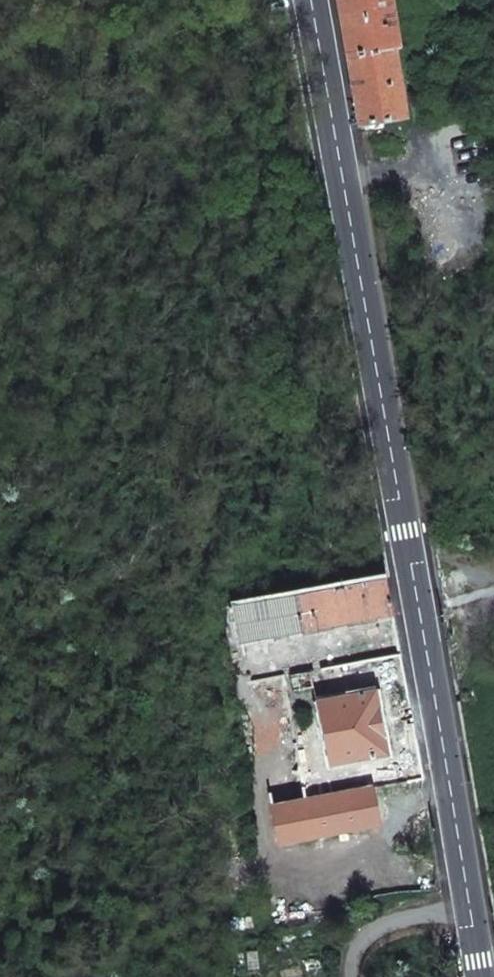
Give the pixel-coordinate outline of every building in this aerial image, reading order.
[(407,116),(397,47),(402,47),(393,0),(338,0),(339,7),(353,86),(359,124),(407,116)] [(385,577),(233,605),(240,642),(393,613),(385,577)] [(327,699),(318,700),(330,764),(340,762),(342,775),(382,767),(380,755),(396,751),(382,689),(369,691),(366,679),(325,687),(327,699)] [(350,777),(268,793),(278,843),(380,823),(373,789),(374,786),(359,789),(358,780),(351,782),(350,777)]
